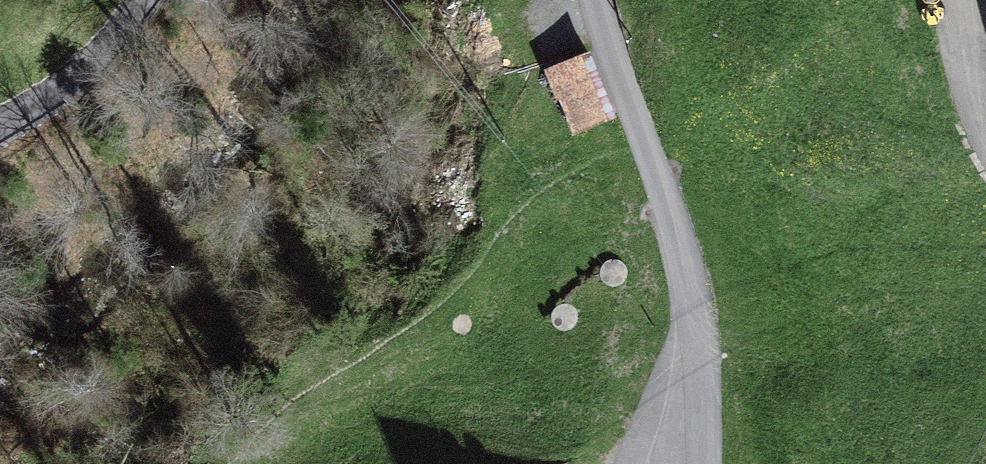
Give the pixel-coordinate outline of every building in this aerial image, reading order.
[(595,54),(548,73),(575,139),(621,120),(595,54)]
